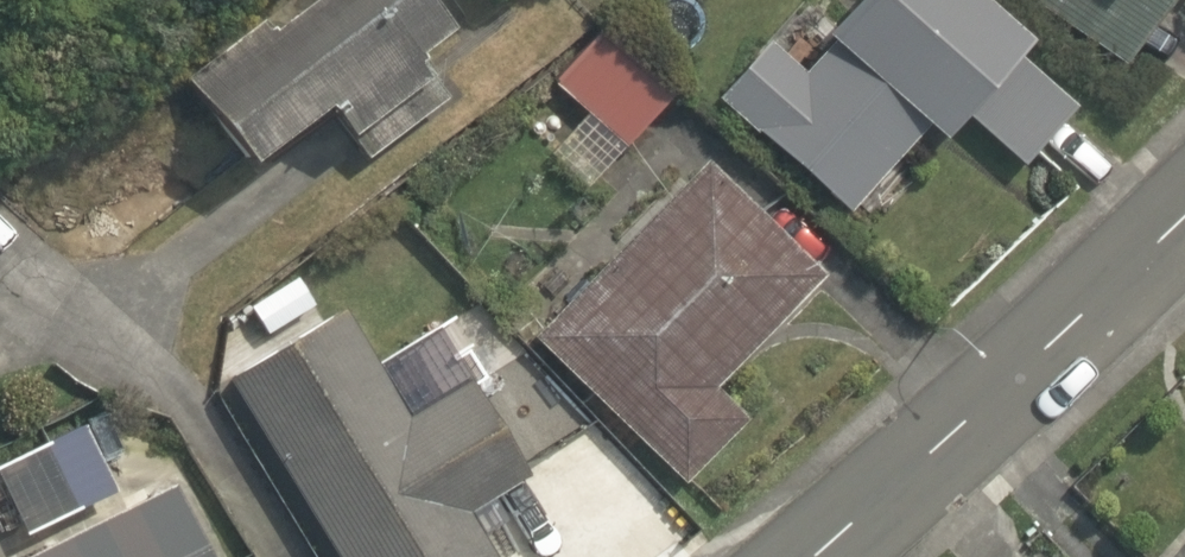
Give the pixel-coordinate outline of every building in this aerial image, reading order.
[(204,100),(274,181),(352,115),(381,149),(458,84),(415,34),(450,4),(446,0),(321,0),(204,100)] [(1091,123),(1051,79),(1065,61),(993,0),(818,0),(805,15),(829,36),(814,54),(789,33),(730,103),(885,235),(959,148),(982,168),(1001,146),(1042,181),(1091,123)] [(1184,18),(1184,0),(1050,0),(1132,76),(1184,18)] [(692,103),(610,29),(553,91),(588,123),(555,159),(597,198),(641,149),(646,154),(692,103)] [(848,285),(715,161),(552,344),(697,477),(759,410),(744,397),(848,285)] [(223,370),(332,556),(488,556),(454,499),(523,458),(476,378),(406,419),(338,303),(223,370)] [(0,445),(0,515),(23,556),(120,502),(66,408),(0,445)] [(65,556),(229,556),(198,493),(65,556)] [(1164,556),(1184,556),(1184,534),(1164,556)]
